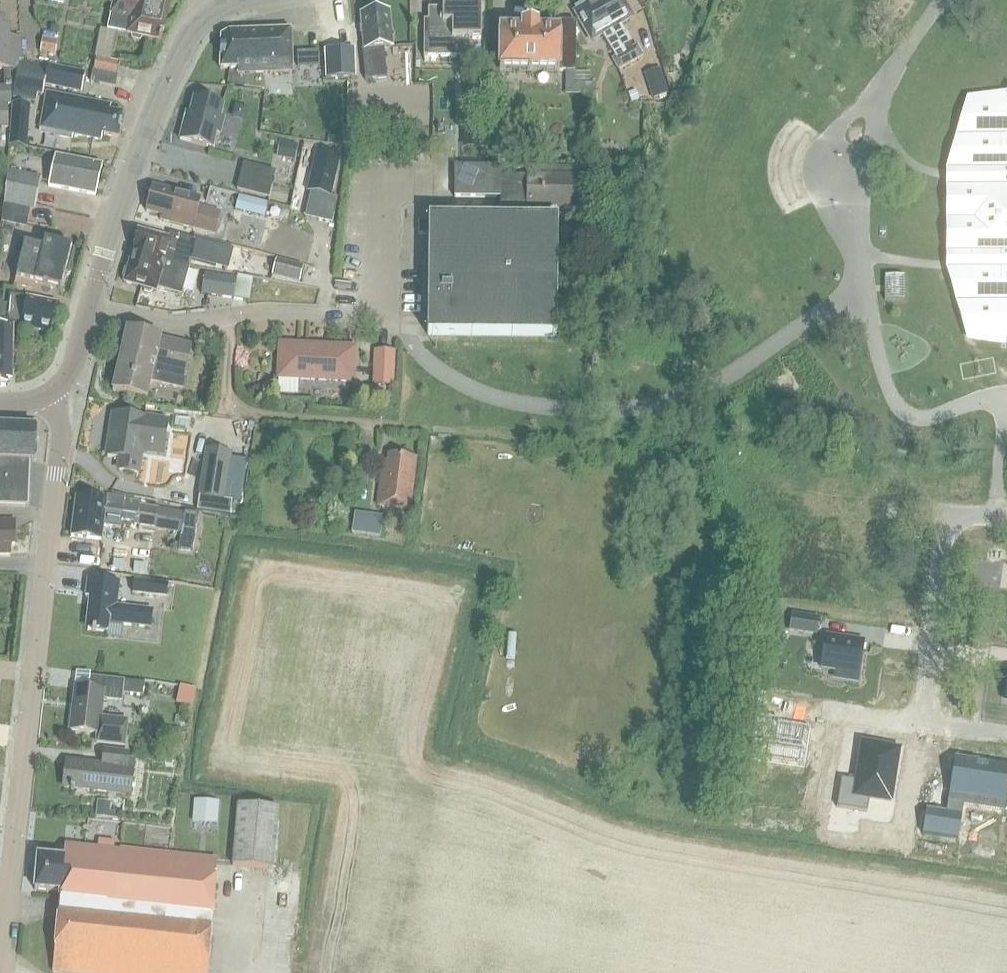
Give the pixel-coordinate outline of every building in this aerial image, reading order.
[(110,5),(113,5),(109,23),(117,25),(115,33),(126,35),(161,43),(170,0),(111,0),(110,5)] [(622,48),(631,43),(620,25),(632,18),(621,0),(598,0),(595,1),(622,48)] [(631,63),(625,53),(622,48),(595,1),(587,6),(585,3),(575,8),(577,12),(575,13),(591,42),(602,35),(615,59),(612,60),(618,71),(631,63)] [(469,58),(469,38),(463,38),(463,14),(448,14),(448,10),(428,9),(428,22),(423,22),(423,58),(454,58),(454,61),(467,61),(467,58),(469,58)] [(360,15),(366,73),(386,71),(384,49),(392,48),(389,12),(360,15)] [(5,70),(4,87),(14,86),(18,61),(21,61),(20,39),(8,40),(8,27),(1,27),(1,20),(0,20),(0,70),(5,70)] [(558,31),(559,72),(576,72),(575,21),(558,21),(558,31)] [(559,72),(558,31),(537,31),(537,27),(521,26),(521,31),(500,30),(500,42),(499,42),(499,71),(559,72)] [(239,69),(239,74),(292,72),(291,31),(228,33),(221,37),(220,69),(239,69)] [(40,53),(56,56),(58,42),(42,39),(40,53)] [(631,63),(643,57),(637,46),(625,53),(631,63)] [(324,51),(325,79),(355,78),(354,50),(324,51)] [(319,52),(296,53),(297,69),(319,68),(319,52)] [(93,71),(117,75),(119,62),(95,58),(93,71)] [(85,74),(19,63),(13,99),(36,103),(37,96),(43,97),(45,86),(82,92),(85,74)] [(115,87),(117,75),(93,71),(91,83),(115,87)] [(575,73),(565,73),(565,96),(581,96),(581,100),(596,100),(596,84),(575,84),(575,73)] [(410,79),(383,80),(384,96),(410,95),(410,79)] [(647,86),(652,99),(668,94),(663,81),(647,86)] [(1,144),(1,129),(8,128),(7,105),(11,105),(11,88),(0,88),(0,144),(1,144)] [(638,101),(635,91),(627,93),(630,103),(638,101)] [(110,106),(47,94),(40,133),(72,139),(73,135),(101,141),(102,135),(118,138),(122,115),(109,112),(110,106)] [(216,134),(220,135),(224,120),(220,119),(223,106),(194,99),(187,124),(184,123),(180,140),(212,149),(216,134)] [(971,102),(971,122),(976,122),(976,136),(961,136),(961,155),(966,155),(966,169),(956,169),(956,170),(956,179),(956,187),(956,188),(961,188),(961,202),(956,202),(956,238),(961,238),(961,252),(956,252),(956,253),(956,261),(956,270),(956,271),(966,271),(966,285),(961,285),(961,304),(976,304),(976,318),(970,318),(970,319),(970,338),(1006,338),(1006,102),(971,102)] [(9,148),(28,149),(30,105),(11,104),(9,148)] [(276,158),(294,161),(297,145),(279,142),(276,158)] [(339,158),(315,153),(307,192),(330,197),(339,158)] [(48,185),(95,196),(102,166),(55,156),(48,185)] [(274,173),(243,165),(236,190),(267,199),(274,173)] [(500,208),(527,208),(527,209),(581,209),(582,178),(581,178),(581,168),(528,167),(528,177),(520,177),(501,176),(501,167),(455,166),(454,198),(500,198),(500,208)] [(4,206),(30,211),(35,211),(41,178),(8,172),(4,206)] [(220,214),(198,208),(200,199),(152,187),(146,212),(161,216),(160,221),(215,235),(220,214)] [(268,203),(238,196),(234,211),(264,218),(268,203)] [(28,226),(30,211),(4,206),(2,223),(28,226)] [(427,335),(543,336),(556,336),(557,219),(428,218),(428,222),(418,222),(418,235),(428,235),(427,335)] [(132,253),(174,264),(189,268),(196,242),(170,234),(169,239),(138,231),(132,253)] [(68,247),(45,241),(43,249),(25,244),(15,285),(29,288),(30,283),(58,290),(61,291),(62,288),(65,273),(70,273),(72,265),(68,263),(71,251),(72,248),(68,247)] [(157,289),(167,292),(182,296),(189,268),(174,264),(132,253),(124,283),(156,292),(157,289)] [(303,267),(276,260),(272,276),(299,283),(303,267)] [(201,294),(233,299),(236,278),(204,273),(201,294)] [(233,299),(249,301),(253,278),(236,275),(236,278),(233,299)] [(884,292),(884,300),(904,300),(904,276),(884,276),(884,286),(884,292)] [(3,293),(0,293),(0,384),(7,384),(7,380),(12,380),(12,347),(8,347),(8,326),(5,326),(7,305),(3,305),(3,293)] [(56,304),(9,295),(7,324),(50,333),(56,304)] [(150,382),(182,390),(192,347),(160,339),(161,338),(127,330),(113,391),(147,399),(150,382)] [(278,379),(353,382),(355,349),(280,345),(278,379)] [(395,352),(373,351),(372,386),(394,387),(395,352)] [(118,471),(137,474),(139,460),(129,459),(131,451),(131,448),(132,440),(164,445),(167,422),(141,419),(113,414),(107,457),(120,459),(118,471)] [(27,508),(28,500),(29,500),(31,462),(34,462),(35,446),(36,446),(36,437),(26,426),(0,425),(0,506),(27,508)] [(230,458),(206,455),(200,498),(223,501),(230,458)] [(416,459),(389,456),(388,462),(382,462),(377,506),(410,510),(416,459)] [(76,496),(71,537),(89,540),(89,539),(101,541),(103,527),(121,529),(122,520),(135,522),(135,526),(154,529),(157,508),(124,503),(124,499),(107,496),(106,501),(103,500),(94,499),(76,496)] [(180,533),(177,551),(192,553),(198,514),(183,512),(180,533)] [(382,518),(368,516),(365,536),(379,538),(382,518)] [(10,555),(10,545),(14,545),(14,528),(7,528),(7,522),(0,522),(0,555),(10,555)] [(88,579),(86,598),(92,598),(88,630),(108,633),(107,637),(121,639),(123,625),(150,629),(152,611),(116,607),(119,583),(88,579)] [(168,585),(134,581),(132,593),(166,597),(168,585)] [(805,617),(803,633),(817,635),(819,619),(805,617)] [(826,638),(821,670),(835,672),(834,677),(856,681),(862,644),(826,638)] [(75,688),(69,731),(97,734),(96,743),(124,746),(127,721),(101,718),(103,700),(122,702),(122,694),(141,696),(143,684),(124,681),(90,677),(88,690),(75,688)] [(755,720),(748,759),(804,768),(810,728),(778,723),(779,719),(755,716),(755,720)] [(841,780),(836,808),(867,813),(869,799),(889,802),(898,750),(862,744),(856,782),(841,780)] [(63,788),(130,795),(134,761),(125,760),(126,753),(106,751),(105,761),(107,761),(106,768),(66,764),(63,788)] [(931,800),(925,835),(980,843),(986,808),(931,800)] [(218,803),(193,801),(192,823),(217,825),(218,803)] [(279,809),(237,805),(232,866),(274,869),(279,809)] [(96,807),(95,817),(109,819),(110,812),(110,808),(96,807)] [(119,851),(64,845),(63,859),(37,856),(34,890),(60,893),(52,972),(60,972),(207,972),(218,859),(119,850),(119,851)]
